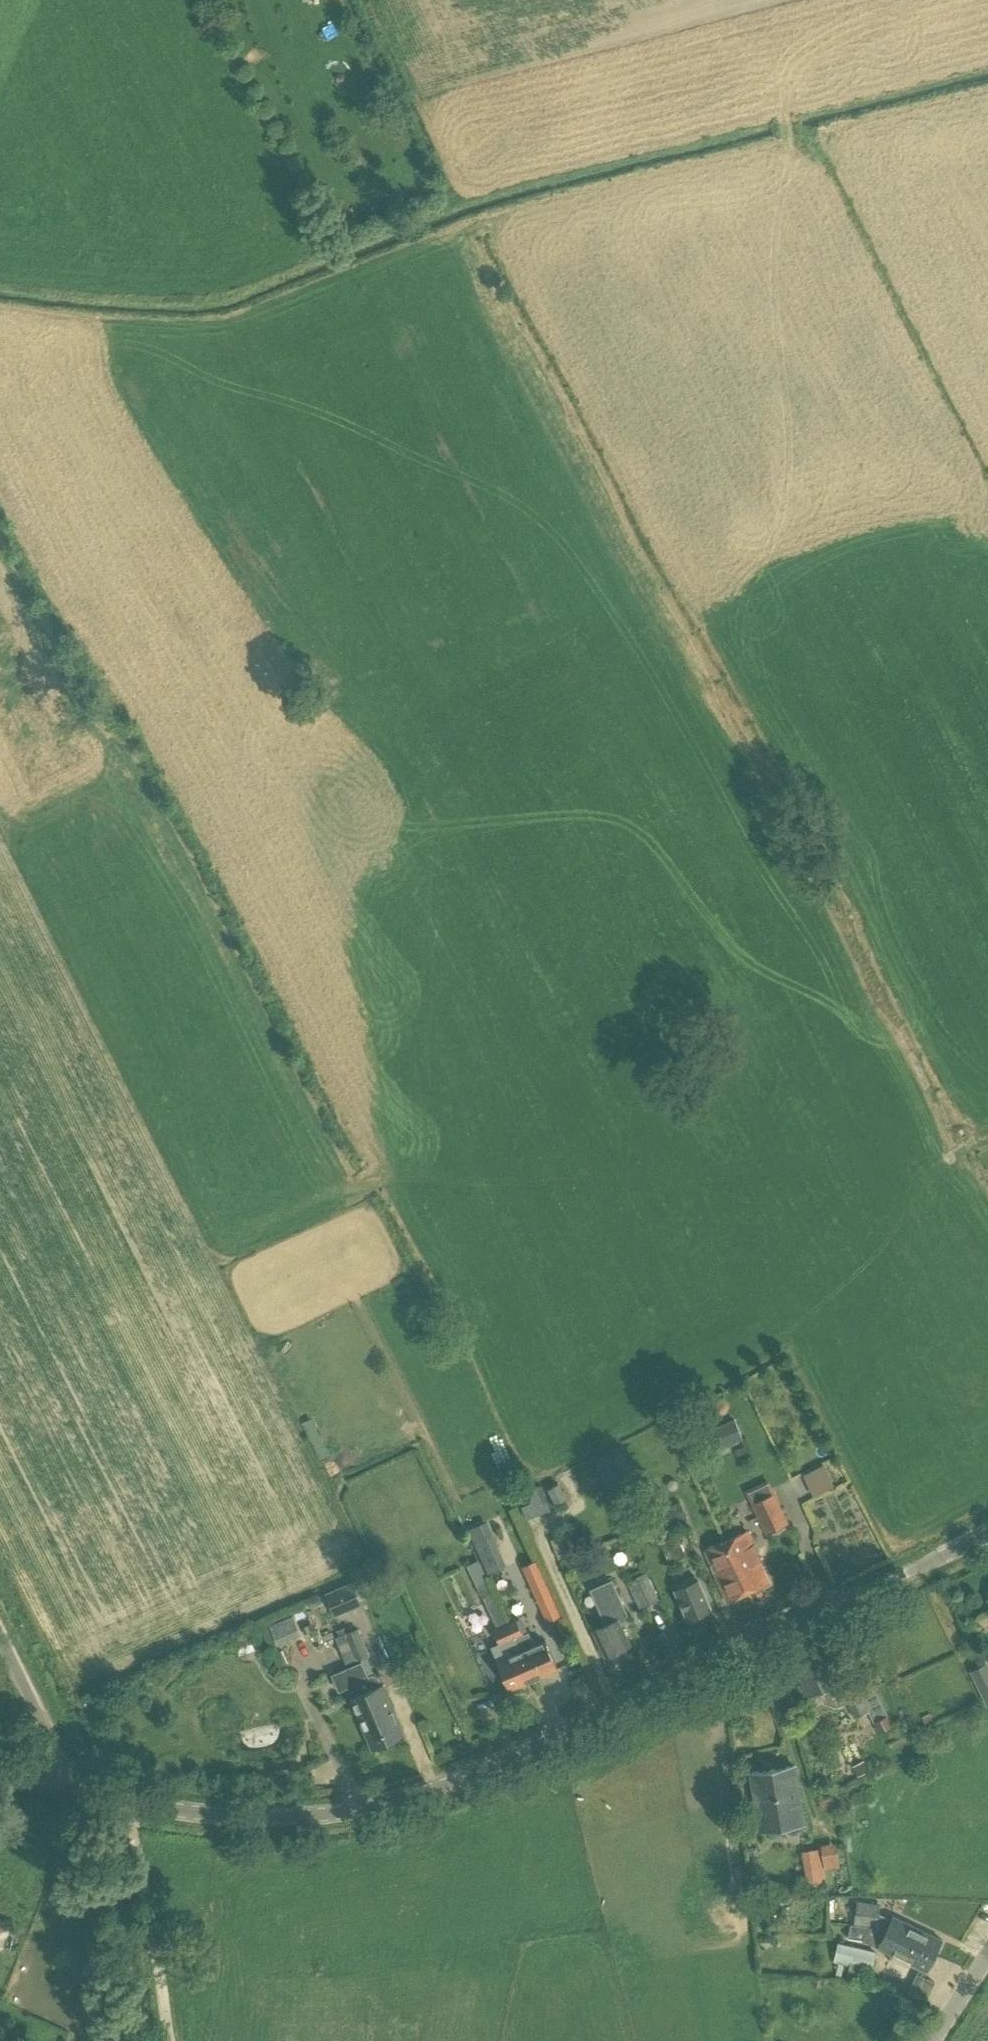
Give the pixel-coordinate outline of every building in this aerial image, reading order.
[(709,1431),(717,1449),(743,1438),(735,1419),(709,1431)] [(550,1490),(556,1503),(566,1498),(559,1485),(550,1490)] [(754,1503),(767,1533),(789,1523),(776,1494),(754,1503)] [(494,1521),(479,1527),(493,1563),(508,1558),(494,1521)] [(725,1542),(748,1593),(768,1584),(759,1561),(761,1560),(748,1531),(725,1542)] [(748,1593),(725,1542),(705,1550),(728,1601),(748,1593)] [(630,1580),(641,1604),(656,1598),(645,1573),(630,1580)] [(543,1580),(533,1584),(548,1620),(558,1616),(543,1580)] [(675,1590),(688,1619),(710,1610),(697,1580),(675,1590)] [(612,1582),(592,1591),(607,1625),(593,1631),(604,1656),(631,1644),(621,1622),(628,1618),(612,1582)] [(326,1594),(335,1616),(361,1605),(351,1583),(326,1594)] [(486,1601),(497,1626),(507,1622),(496,1597),(486,1601)] [(306,1628),(316,1624),(309,1609),(299,1613),(306,1628)] [(494,1629),(499,1641),(522,1632),(517,1620),(494,1629)] [(351,1644),(357,1658),(368,1654),(362,1639),(361,1639),(357,1629),(346,1633),(351,1644)] [(336,1637),(340,1649),(345,1663),(357,1658),(351,1644),(346,1633),(336,1637)] [(515,1639),(521,1651),(533,1679),(557,1669),(544,1641),(533,1646),(528,1633),(515,1639)] [(533,1679),(521,1651),(497,1662),(510,1690),(533,1679)] [(795,1667),(809,1697),(820,1692),(825,1702),(838,1707),(848,1702),(854,1717),(869,1710),(874,1722),(889,1715),(875,1685),(862,1691),(859,1684),(843,1691),(840,1683),(826,1653),(795,1667)] [(367,1676),(367,1675),(361,1662),(332,1675),(339,1690),(349,1686),(353,1696),(351,1696),(373,1746),(388,1740),(366,1691),(372,1689),(367,1676)] [(366,1691),(388,1740),(403,1733),(382,1683),(378,1675),(373,1673),(367,1675),(367,1676),(372,1689),(366,1691)] [(987,1678),(978,1682),(983,1693),(987,1703),(987,1678)] [(414,1733),(426,1727),(407,1687),(395,1692),(414,1733)] [(923,1717),(925,1723),(932,1720),(930,1714),(923,1717)] [(854,1766),(858,1775),(869,1770),(864,1761),(854,1766)] [(752,1773),(761,1830),(804,1824),(795,1766),(752,1773)] [(805,1851),(810,1880),(825,1878),(820,1849),(805,1851)] [(858,1901),(855,1924),(857,1925),(871,1925),(936,1955),(943,1939),(893,1916),(891,1921),(879,1916),(881,1904),(858,1901)] [(852,1924),(849,1939),(864,1941),(929,1970),(936,1955),(871,1925),(857,1925),(855,1924),(852,1924)] [(835,1962),(851,1965),(852,1961),(874,1966),(877,1952),(854,1947),(839,1944),(835,1962)]
